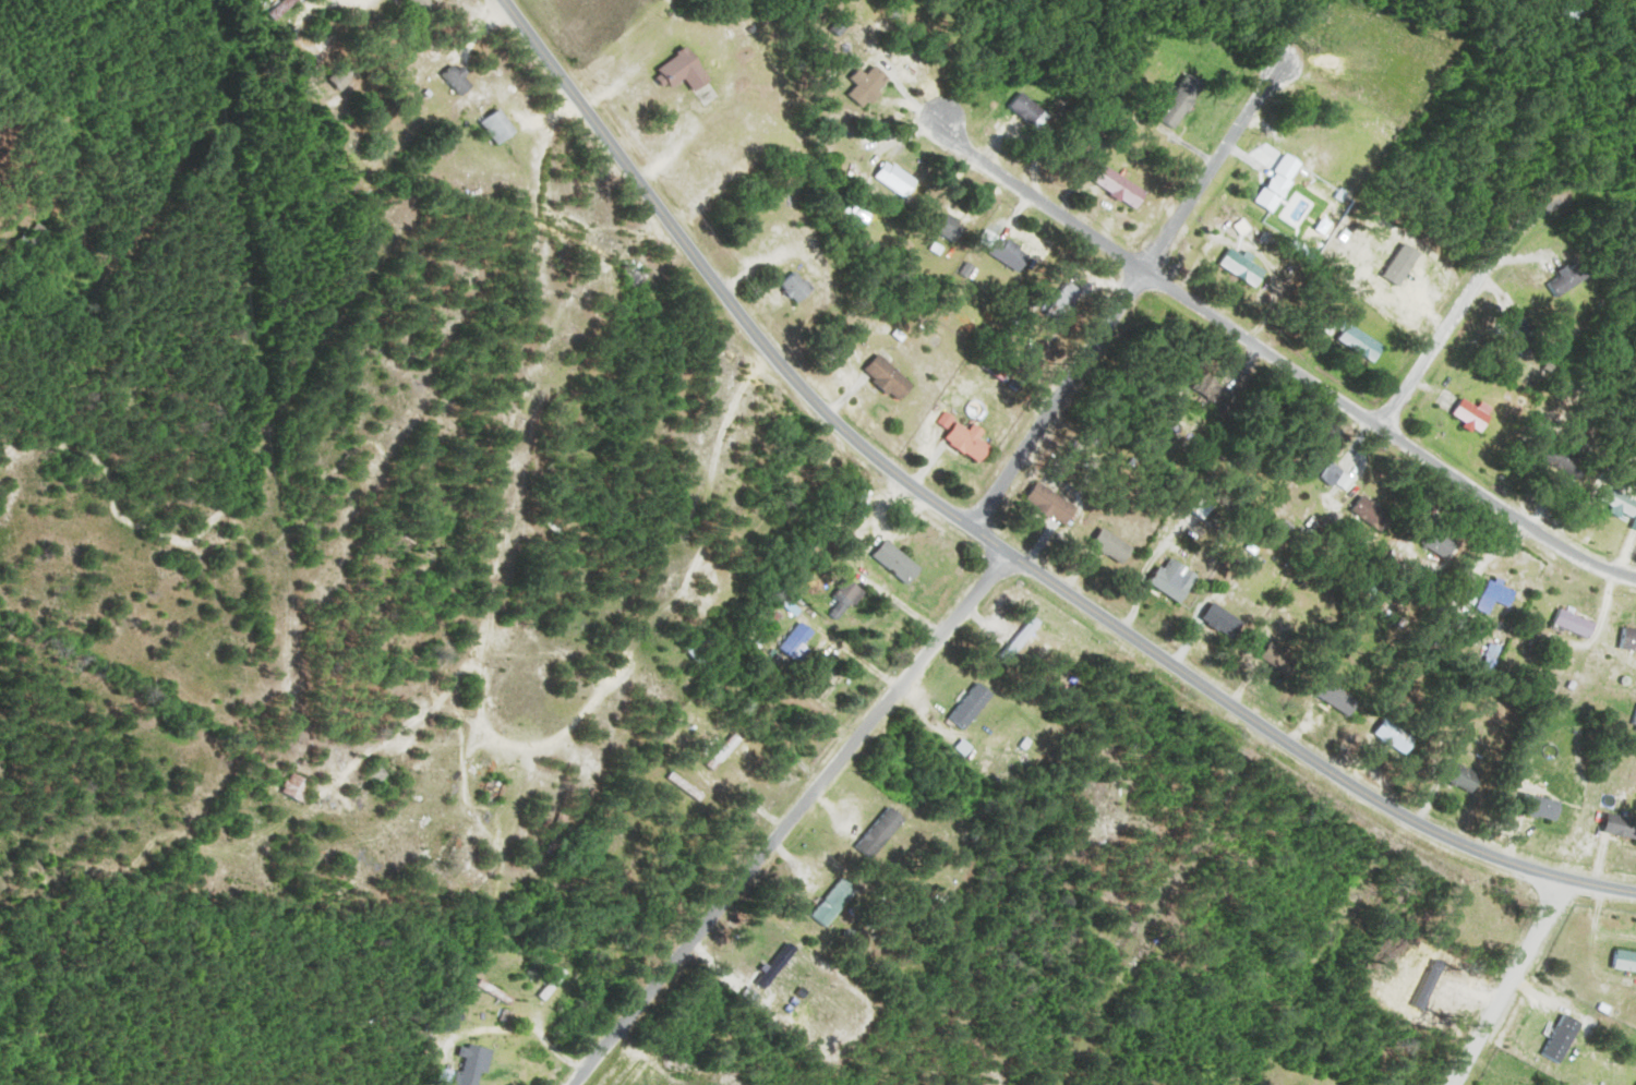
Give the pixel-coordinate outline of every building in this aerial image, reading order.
[(275,23),(303,0),(285,0),(268,14),(275,23)] [(432,0),(411,0),(422,16),(436,6),(432,0)] [(1582,21),(1585,9),(1572,5),(1569,17),(1582,21)] [(690,79),(696,91),(712,84),(695,48),(661,65),(672,88),(690,79)] [(444,73),(464,96),(476,85),(456,62),(444,73)] [(361,75),(352,63),(331,78),(340,91),(361,75)] [(867,70),(856,76),(862,88),(856,91),(862,103),(895,87),(884,66),(869,74),(867,70)] [(1179,129),(1209,86),(1191,73),(1161,117),(1179,129)] [(1011,107),(1040,132),(1053,116),(1024,91),(1011,107)] [(483,121),(500,147),(520,134),(503,108),(483,121)] [(879,180),(913,194),(921,175),(887,161),(879,180)] [(1295,179),(1270,161),(1263,171),(1276,181),(1262,201),(1273,209),(1295,179)] [(1145,208),(1152,189),(1105,169),(1097,188),(1145,208)] [(1027,272),(1036,251),(1001,236),(992,256),(1027,272)] [(1222,265),(1262,291),(1273,274),(1233,248),(1222,265)] [(622,273),(637,291),(653,278),(638,260),(622,273)] [(1557,297),(1595,278),(1587,263),(1549,282),(1557,297)] [(799,305),(816,292),(800,270),(783,284),(799,305)] [(1542,326),(1524,317),(1510,345),(1528,354),(1542,326)] [(1341,342),(1377,364),(1387,347),(1352,325),(1341,342)] [(905,401),(918,383),(881,354),(868,372),(905,401)] [(1227,411),(1239,395),(1208,371),(1196,386),(1227,411)] [(1498,411),(1486,402),(1481,408),(1467,398),(1456,413),(1482,433),(1498,411)] [(949,437),(982,464),(995,448),(982,437),(987,431),(978,423),(972,431),(949,412),(941,422),(954,432),(949,437)] [(1356,480),(1326,453),(1314,466),(1344,493),(1356,480)] [(1064,522),(1076,504),(1040,481),(1029,499),(1064,522)] [(1635,514),(1635,492),(1609,492),(1609,504),(1616,504),(1616,514),(1635,514)] [(1354,510),(1384,533),(1396,516),(1367,494),(1354,510)] [(1461,544),(1432,527),(1422,544),(1451,561),(1461,544)] [(925,567),(889,539),(875,557),(912,585),(925,567)] [(1185,604),(1200,578),(1189,572),(1192,568),(1169,555),(1152,585),(1185,604)] [(843,621),(868,591),(853,579),(828,609),(843,621)] [(1520,591),(1494,579),(1481,607),(1493,613),(1500,599),(1514,606),(1520,591)] [(1240,638),(1249,619),(1214,604),(1206,623),(1240,638)] [(1601,623),(1565,607),(1557,623),(1593,639),(1601,623)] [(1045,623),(1035,615),(1003,655),(1012,662),(1045,623)] [(783,647),(798,659),(819,633),(805,621),(783,647)] [(1635,650),(1635,628),(1628,627),(1625,648),(1635,650)] [(1265,657),(1291,672),(1300,656),(1274,641),(1265,657)] [(1353,716),(1364,701),(1333,680),(1322,695),(1353,716)] [(968,730),(997,694),(981,681),(952,717),(968,730)] [(1382,732),(1403,746),(1411,732),(1391,719),(1382,732)] [(1477,794),(1487,777),(1463,763),(1453,779),(1477,794)] [(316,782),(293,771),(283,793),(306,803),(316,782)] [(682,776),(678,782),(701,799),(705,794),(682,776)] [(503,805),(512,787),(496,779),(487,797),(503,805)] [(1562,822),(1567,802),(1534,794),(1529,813),(1562,822)] [(857,847),(874,861),(909,820),(892,805),(857,847)] [(1613,813),(1608,831),(1635,838),(1635,818),(1613,813)] [(861,890),(845,877),(813,914),(829,928),(861,890)] [(1635,971),(1635,952),(1618,950),(1616,969),(1635,971)] [(1546,1055),(1565,1064),(1586,1023),(1567,1013),(1546,1055)] [(461,1071),(458,1084),(485,1084),(493,1049),(472,1044),(466,1072),(461,1071)]
